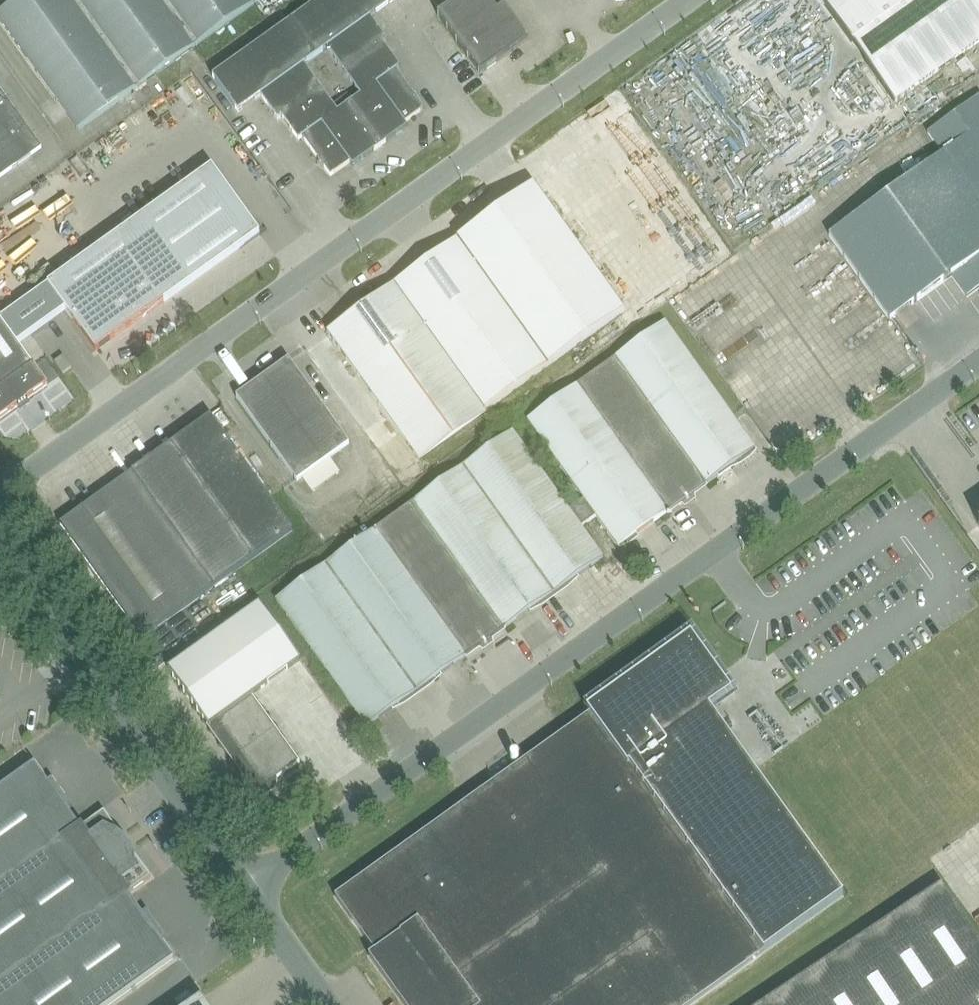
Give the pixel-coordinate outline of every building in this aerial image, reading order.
[(0,12),(0,22),(78,131),(260,0),(17,0),(0,12)] [(212,77),(238,113),(260,97),(277,120),(281,117),(298,141),(302,138),(330,177),(350,163),(352,167),(380,147),(408,127),(405,123),(425,109),(396,70),(400,67),(383,44),(387,41),(371,17),(395,0),(319,0),(212,77)] [(437,16),(480,76),(528,41),(503,7),(497,12),(488,0),(459,0),(437,16)] [(978,42),(978,0),(820,0),(894,103),(978,42)] [(777,15),(759,24),(767,41),(785,32),(777,15)] [(714,27),(616,94),(696,211),(719,196),(718,186),(730,177),(752,175),(768,174),(776,169),(775,154),(733,93),(720,102),(721,110),(705,111),(691,121),(720,119),(726,115),(727,129),(711,130),(712,139),(699,149),(679,150),(666,131),(665,113),(654,98),(728,48),(714,27)] [(768,43),(746,53),(762,87),(791,74),(794,79),(812,70),(797,37),(771,49),(768,43)] [(41,148),(0,91),(0,177),(41,148)] [(978,289),(978,96),(928,133),(943,154),(829,235),(890,321),(952,276),(967,297),(978,289)] [(0,319),(0,321),(16,344),(64,309),(95,352),(259,234),(211,167),(0,319)] [(533,185),(457,239),(548,366),(624,312),(533,185)] [(756,226),(779,219),(774,201),(751,208),(756,226)] [(704,218),(729,251),(745,238),(720,206),(704,218)] [(457,239),(393,285),(484,413),(548,366),(457,239)] [(393,285),(327,332),(418,460),(484,413),(393,285)] [(47,386),(16,344),(0,321),(0,419),(17,407),(19,409),(28,402),(27,400),(47,386)] [(665,323),(527,422),(583,500),(595,517),(618,548),(755,450),(665,323)] [(63,374),(71,369),(63,357),(54,363),(63,374)] [(288,360),(236,398),(297,482),(349,445),(288,360)] [(132,472),(214,587),(292,532),(210,417),(132,472)] [(512,433),(414,502),(505,629),(602,559),(580,528),(595,517),(583,500),(581,502),(568,511),(512,433)] [(142,639),(214,587),(132,472),(60,524),(142,639)] [(464,658),(505,629),(414,502),(374,531),(464,658)] [(367,728),(464,658),(374,531),(276,601),(367,728)] [(251,696),(300,661),(260,605),(168,671),(208,727),(218,720),(218,721),(252,696),(251,696)] [(335,897),(375,953),(370,957),(385,979),(380,982),(388,993),(393,989),(404,1004),(691,1004),(843,896),(754,771),(709,709),(726,697),(713,680),(719,675),(691,635),(586,710),(589,715),(335,897)] [(218,720),(208,727),(253,790),(257,793),(262,795),(266,795),(271,793),(274,789),(276,785),(276,780),(299,763),(252,696),(218,721),(218,720)] [(174,959),(127,894),(151,878),(104,812),(80,829),(34,764),(0,789),(0,1004),(109,1004),(174,959)] [(941,885),(761,1004),(978,1004),(978,942),(941,885)]
